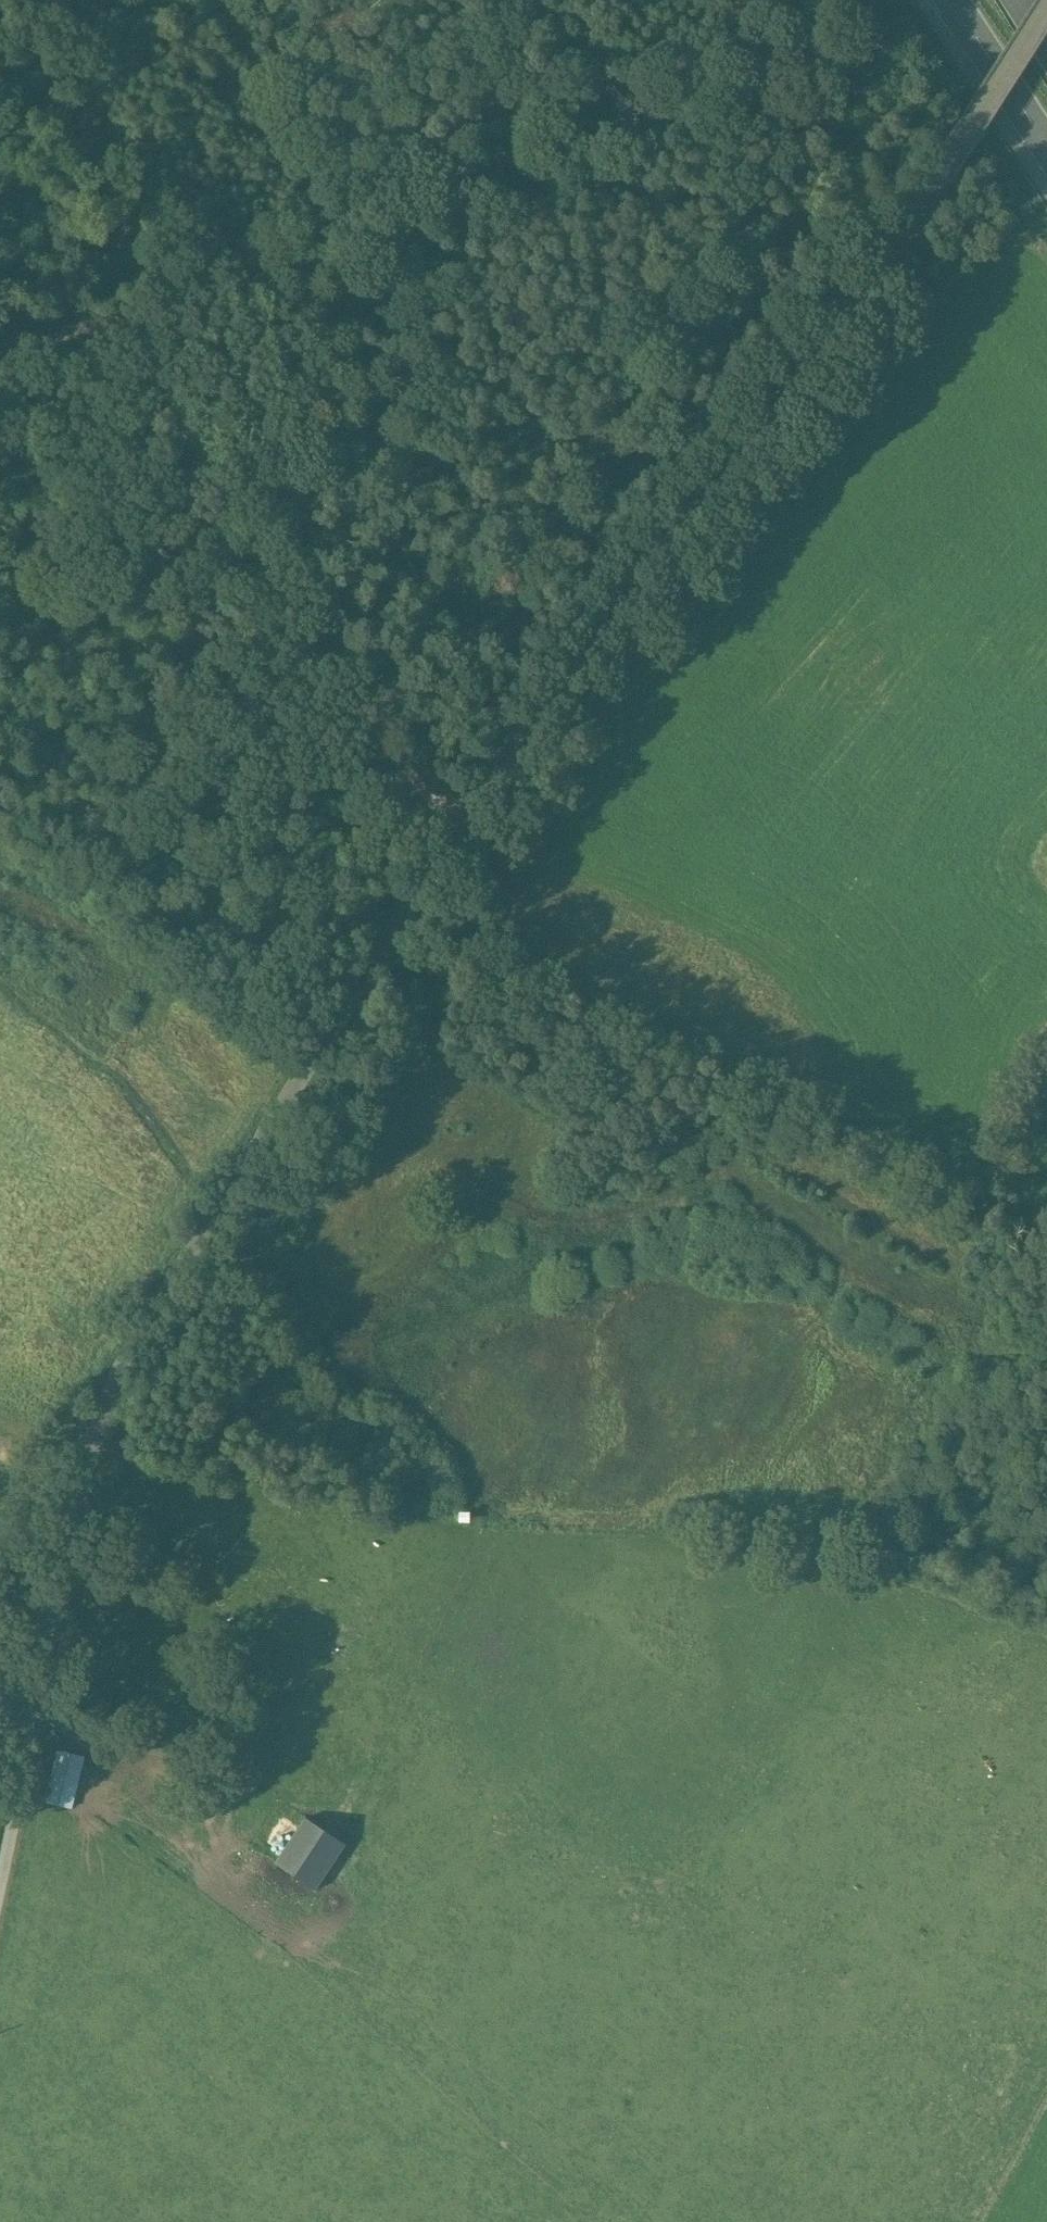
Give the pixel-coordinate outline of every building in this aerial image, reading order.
[(85,1758),(59,1752),(46,1801),(72,1808),(85,1758)] [(346,1845),(306,1819),(276,1864),(316,1891),(346,1845)]
